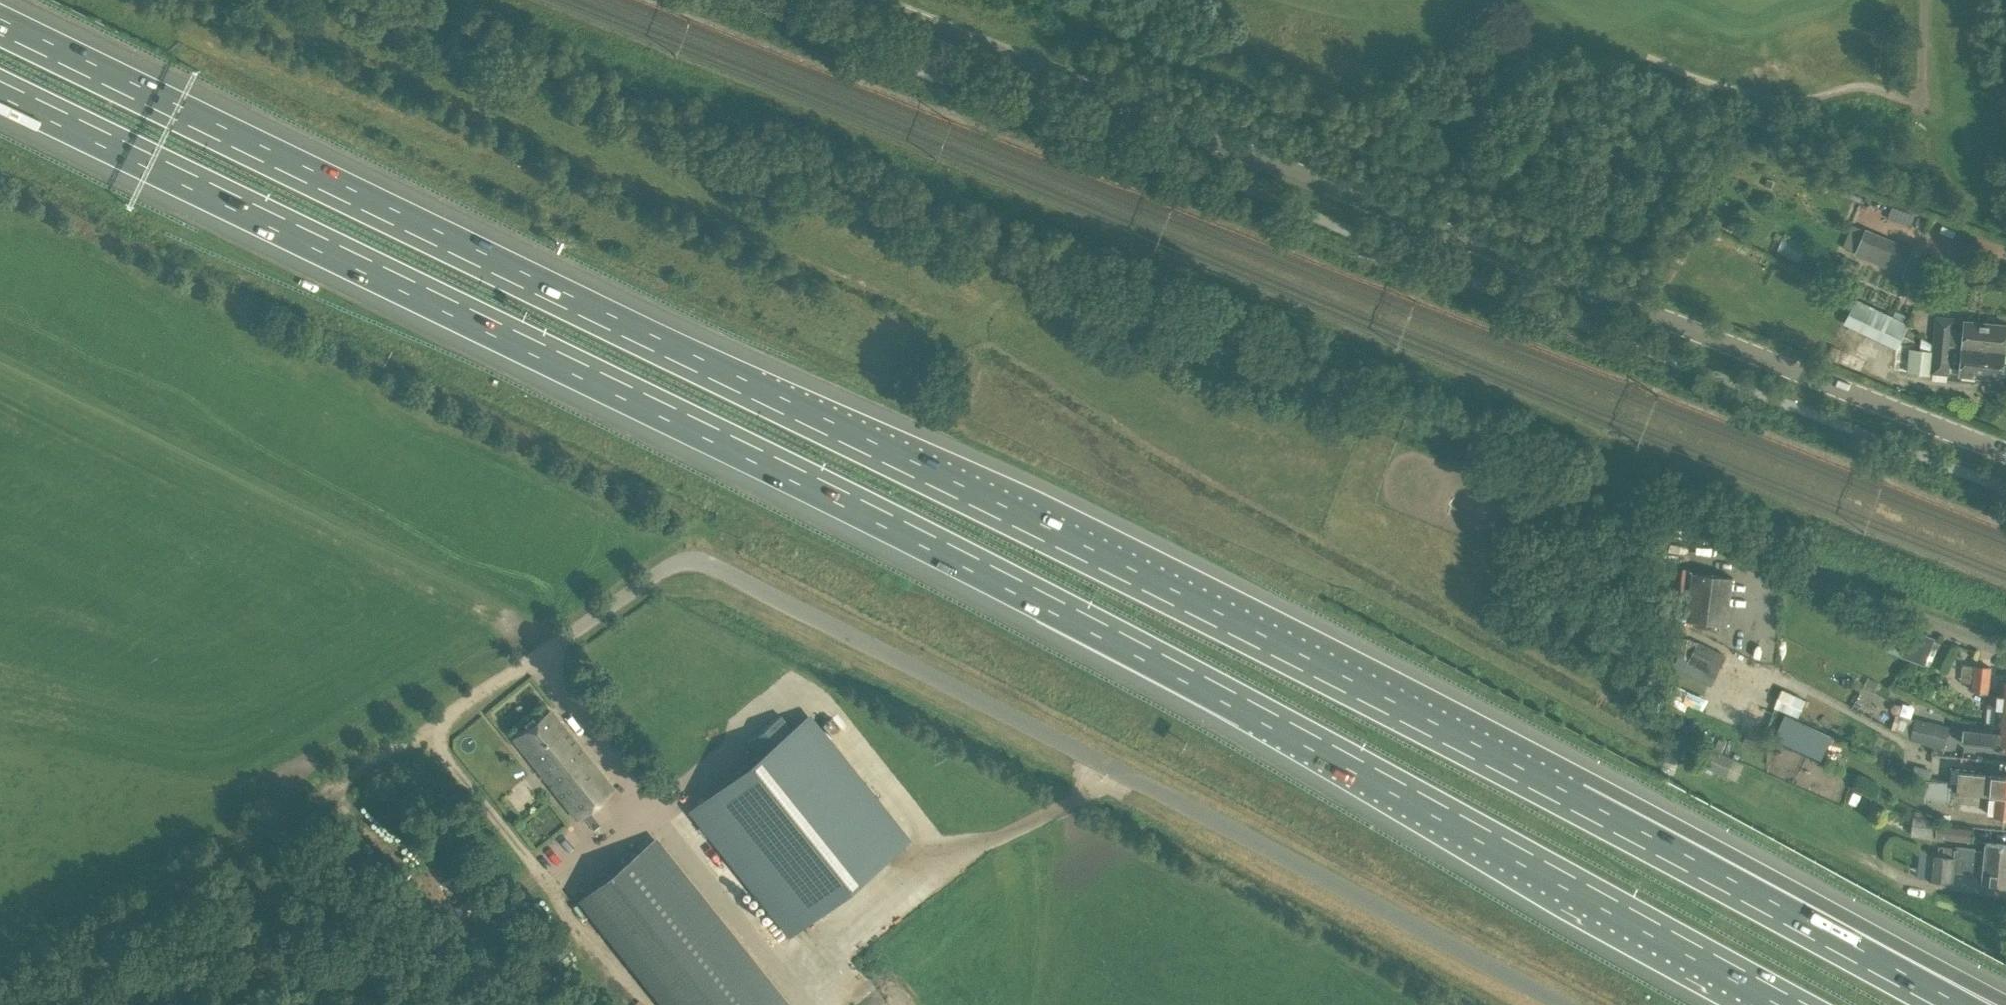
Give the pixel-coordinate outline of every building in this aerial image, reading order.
[(1913,248),(1866,228),(1855,254),(1902,274),(1913,248)] [(1909,323),(1857,298),(1844,323),(1896,349),(1909,323)] [(1934,345),(2004,352),(2005,334),(2005,324),(1965,320),(1964,332),(1952,331),(1952,330),(1936,329),(1934,345)] [(1960,374),(2002,378),(2004,352),(1934,345),(1934,350),(1923,349),(1923,350),(1910,349),(1908,372),(1921,373),(1922,369),(1960,373),(1960,374)] [(1726,625),(1732,577),(1693,572),(1687,620),(1726,625)] [(1935,638),(1898,624),(1896,627),(1895,626),(1886,651),(1924,665),(1935,638)] [(1716,675),(1726,655),(1698,641),(1688,662),(1716,675)] [(1987,692),(1989,667),(1975,666),(1973,691),(1987,692)] [(1872,679),(1868,686),(1875,690),(1879,683),(1872,679)] [(2002,681),(2000,694),(1988,693),(1987,707),(1996,708),(2005,709),(2005,682),(2002,681)] [(1794,693),(1786,711),(1797,717),(1806,699),(1794,693)] [(1996,708),(1994,727),(2005,728),(2005,709),(1996,708)] [(576,818),(612,789),(550,711),(514,740),(576,818)] [(782,715),(747,743),(758,756),(692,809),(792,932),(907,840),(807,716),(791,729),(788,725),(786,727),(780,719),(783,716),(782,715)] [(1785,715),(1775,737),(1821,758),(1831,736),(1785,715)] [(1948,726),(1916,718),(1911,739),(1934,744),(1932,754),(1940,756),(1943,747),(1948,726)] [(1964,725),(1962,744),(1994,747),(1994,748),(2005,749),(2005,728),(1994,727),(1994,728),(1964,725)] [(1724,776),(1732,760),(1703,746),(1695,762),(1724,776)] [(1935,780),(1951,787),(1961,790),(1961,792),(2005,797),(2005,776),(1974,773),(1974,769),(1950,767),(1949,782),(1935,780)] [(1961,792),(1961,790),(1951,787),(1935,780),(1927,779),(1925,800),(1989,806),(1988,814),(2005,816),(2005,797),(1961,792)] [(1972,842),(1974,828),(1937,824),(1938,819),(1914,816),(1911,835),(1972,842)] [(654,839),(597,884),(693,1004),(787,1004),(654,839)] [(1985,844),(1984,852),(1973,851),(1974,849),(1955,847),(1954,858),(2005,864),(2005,846),(1985,844)] [(1954,858),(1931,856),(1920,854),(1917,877),(1929,878),(1929,879),(1951,881),(1953,871),(1982,875),(1981,883),(2005,886),(2005,864),(1954,858)]
